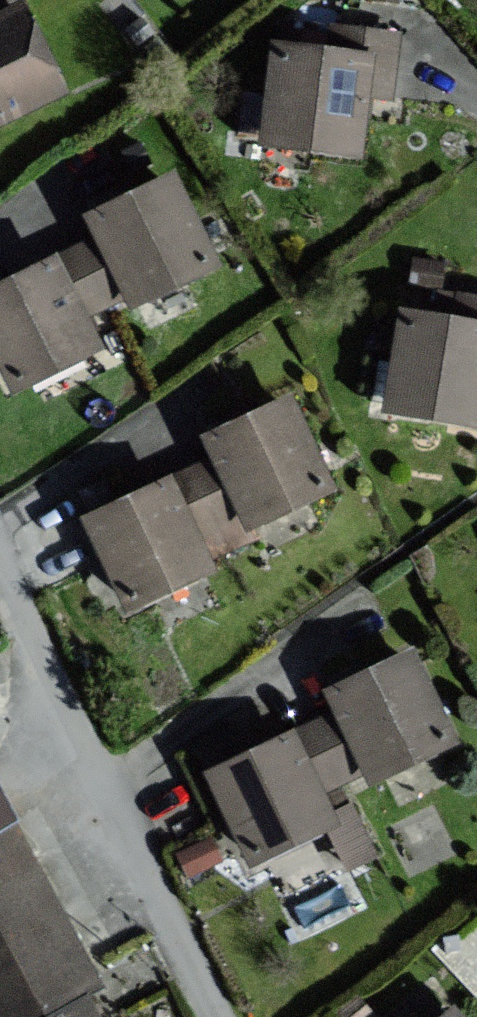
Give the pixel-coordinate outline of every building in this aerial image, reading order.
[(8,0),(0,0),(0,15),(13,9),(8,0)] [(26,3),(13,9),(0,15),(0,121),(68,88),(26,3)] [(401,33),(335,25),(333,46),(279,40),(268,138),(365,149),(372,89),(394,92),(401,33)] [(177,175),(94,215),(105,237),(132,292),(135,300),(218,260),(177,175)] [(105,237),(63,257),(61,258),(88,314),(132,292),(105,237)] [(102,343),(88,314),(61,258),(0,287),(0,348),(18,384),(102,343)] [(476,418),(476,298),(447,293),(443,316),(410,310),(393,404),(476,418)] [(291,397),(209,437),(219,458),(246,514),(250,521),(332,481),(291,397)] [(219,458),(178,478),(175,479),(202,535),(246,514),(219,458)] [(132,606),(217,565),(202,535),(175,479),(91,520),(132,606)] [(333,689),(343,710),(370,766),(374,773),(456,733),(415,649),(333,689)] [(343,710),(302,730),(299,732),(326,787),(370,766),(343,710)] [(256,858),(341,817),(326,787),(299,732),(215,773),(256,858)] [(16,825),(14,821),(20,817),(0,784),(0,1016),(101,1016),(86,989),(100,982),(16,825)] [(430,998),(407,1016),(445,1016),(430,998)]
